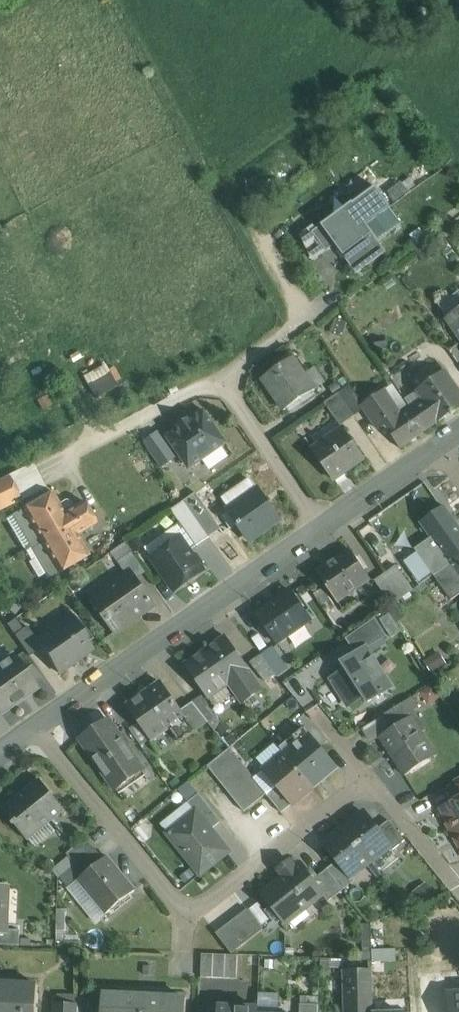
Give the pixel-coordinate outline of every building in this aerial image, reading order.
[(391,177),(382,182),(394,201),(403,195),(391,177)] [(376,188),(354,204),(353,203),(316,230),(329,248),(335,244),(357,273),(386,252),(378,241),(402,224),(390,208),(391,207),(376,188)] [(316,230),(314,227),(302,235),(314,259),(329,248),(316,230)] [(448,318),(458,335),(458,310),(448,318)] [(293,357),(263,377),(285,409),(302,397),(301,396),(312,388),(313,389),(314,388),(293,357)] [(418,389),(424,399),(411,408),(426,430),(450,413),(452,416),(458,411),(458,393),(444,371),(418,389)] [(89,384),(96,400),(118,390),(110,374),(89,384)] [(363,403),(350,385),(338,393),(354,417),(364,409),(361,405),(363,403)] [(401,413),(384,389),(363,403),(361,405),(364,409),(379,431),(385,427),(400,448),(426,430),(411,408),(410,407),(401,413)] [(354,417),(338,393),(324,403),(340,426),(354,417)] [(217,428),(204,411),(192,419),(191,417),(178,426),(179,428),(167,437),(179,455),(181,453),(187,462),(191,468),(225,445),(215,430),(217,428)] [(343,430),(314,451),(334,479),(364,458),(343,430)] [(150,459),(159,475),(173,468),(164,451),(150,459)] [(15,488),(20,499),(45,488),(33,464),(9,476),(15,488)] [(0,480),(0,495),(15,488),(9,476),(0,480)] [(230,512),(257,492),(247,479),(221,499),(230,512)] [(0,495),(0,509),(20,499),(15,488),(0,495)] [(230,512),(249,539),(279,518),(260,490),(257,492),(230,512)] [(52,491),(7,518),(25,550),(29,548),(90,512),(83,501),(64,512),(52,491)] [(221,529),(196,492),(184,501),(209,537),(221,529)] [(209,537),(184,501),(171,510),(196,546),(209,537)] [(90,512),(29,548),(30,548),(36,558),(30,561),(39,577),(45,573),(47,577),(58,571),(59,573),(90,555),(77,535),(97,523),(90,512)] [(418,549),(435,574),(458,557),(458,527),(456,522),(418,549)] [(181,538),(151,558),(174,591),(204,570),(181,538)] [(350,552),(319,572),(318,569),(316,570),(336,602),(339,601),(337,598),(347,591),(348,592),(368,580),(369,582),(370,581),(350,549),(349,550),(350,552)] [(132,552),(118,562),(127,575),(132,572),(138,579),(147,573),(132,552)] [(434,575),(451,600),(458,594),(458,557),(435,574),(434,575)] [(413,590),(396,566),(386,573),(403,597),(413,590)] [(127,575),(93,599),(115,632),(155,605),(138,579),(132,572),(127,575)] [(403,597),(386,573),(376,580),(393,604),(403,597)] [(290,592),(278,600),(280,602),(259,617),(277,643),(312,619),(293,593),(291,594),(290,592)] [(395,621),(403,617),(397,606),(379,616),(391,636),(401,631),(395,621)] [(36,638),(35,639),(41,647),(59,672),(95,647),(72,613),(36,638)] [(375,617),(345,638),(356,654),(366,648),(366,649),(387,636),(375,617)] [(28,625),(14,634),(29,656),(41,647),(35,639),(36,638),(28,625)] [(218,668),(238,654),(227,638),(207,652),(218,668)] [(290,669),(274,647),(261,656),(276,675),(278,677),(290,669)] [(356,654),(340,665),(344,671),(332,679),(349,705),(364,695),(368,702),(391,687),(366,649),(366,648),(356,654)] [(207,652),(186,666),(208,698),(229,684),(218,668),(207,652)] [(0,664),(0,710),(1,712),(37,687),(14,654),(0,664)] [(238,654),(218,668),(229,684),(229,683),(243,703),(262,690),(248,670),(249,669),(238,654)] [(276,675),(261,656),(251,662),(266,682),(276,675)] [(181,711),(162,682),(129,705),(152,739),(170,727),(180,742),(195,731),(181,711)] [(216,716),(201,697),(193,703),(209,722),(216,716)] [(209,722),(193,703),(181,711),(195,731),(209,722)] [(402,703),(382,716),(389,728),(410,715),(402,703)] [(436,755),(412,718),(381,738),(382,741),(384,739),(396,757),(394,758),(405,775),(436,755)] [(108,720),(82,738),(100,764),(112,756),(120,767),(133,758),(125,747),(126,746),(108,720)] [(285,753),(313,787),(336,768),(304,729),(281,748),(285,753)] [(266,794),(230,749),(208,766),(244,812),(266,794)] [(313,787),(285,753),(263,771),(276,786),(291,805),(292,805),(313,787)] [(65,810),(40,781),(4,811),(14,823),(13,825),(15,828),(17,826),(29,840),(65,810)] [(291,805),(276,786),(266,794),(281,813),(291,805)] [(221,822),(199,794),(188,802),(195,812),(196,811),(211,830),(221,822)] [(443,809),(457,834),(458,832),(458,800),(443,809)] [(211,830),(196,811),(195,812),(168,834),(201,874),(229,852),(211,830)] [(378,829),(365,813),(345,829),(370,860),(390,845),(390,844),(378,829)] [(405,840),(390,820),(378,829),(390,844),(390,845),(393,850),(405,840)] [(370,860),(345,829),(325,845),(338,861),(350,876),(351,875),(370,860)] [(87,838),(67,854),(75,864),(95,848),(87,838)] [(95,848),(75,864),(85,876),(105,859),(95,848)] [(118,872),(107,859),(109,858),(108,857),(105,859),(85,876),(79,880),(92,896),(94,894),(109,911),(106,913),(107,915),(136,891),(119,871),(118,872)] [(350,876),(338,861),(327,869),(343,889),(355,880),(351,875),(350,876)] [(299,863),(262,893),(287,924),(323,895),(324,894),(313,880),(299,863)] [(343,889),(327,869),(313,880),(324,894),(323,895),(328,901),(343,889)] [(248,909),(216,933),(232,953),(264,929),(248,909)] [(371,923),(361,923),(360,959),(395,960),(395,947),(371,946),(371,923)] [(2,929),(2,931),(0,931),(0,945),(21,946),(21,930),(2,929)] [(214,954),(202,953),(201,977),(213,978),(214,954)] [(226,954),(214,954),(213,978),(225,978),(226,954)] [(238,955),(226,954),(225,978),(237,979),(238,955)] [(346,972),(347,1011),(373,1011),(372,976),(372,972),(346,972)] [(10,983),(0,983),(0,1011),(8,1011),(10,983)] [(8,1011),(37,1011),(38,985),(10,983),(8,1011)] [(451,995),(451,994),(450,994),(452,1011),(458,1011),(458,994),(451,995)] [(103,995),(103,997),(102,1011),(186,1011),(187,998),(103,995)] [(79,996),(78,1005),(78,1011),(102,1011),(103,997),(79,996)] [(53,1004),(53,1011),(78,1011),(78,1005),(53,1004)] [(300,1004),(300,1011),(318,1011),(318,1005),(300,1004)]
